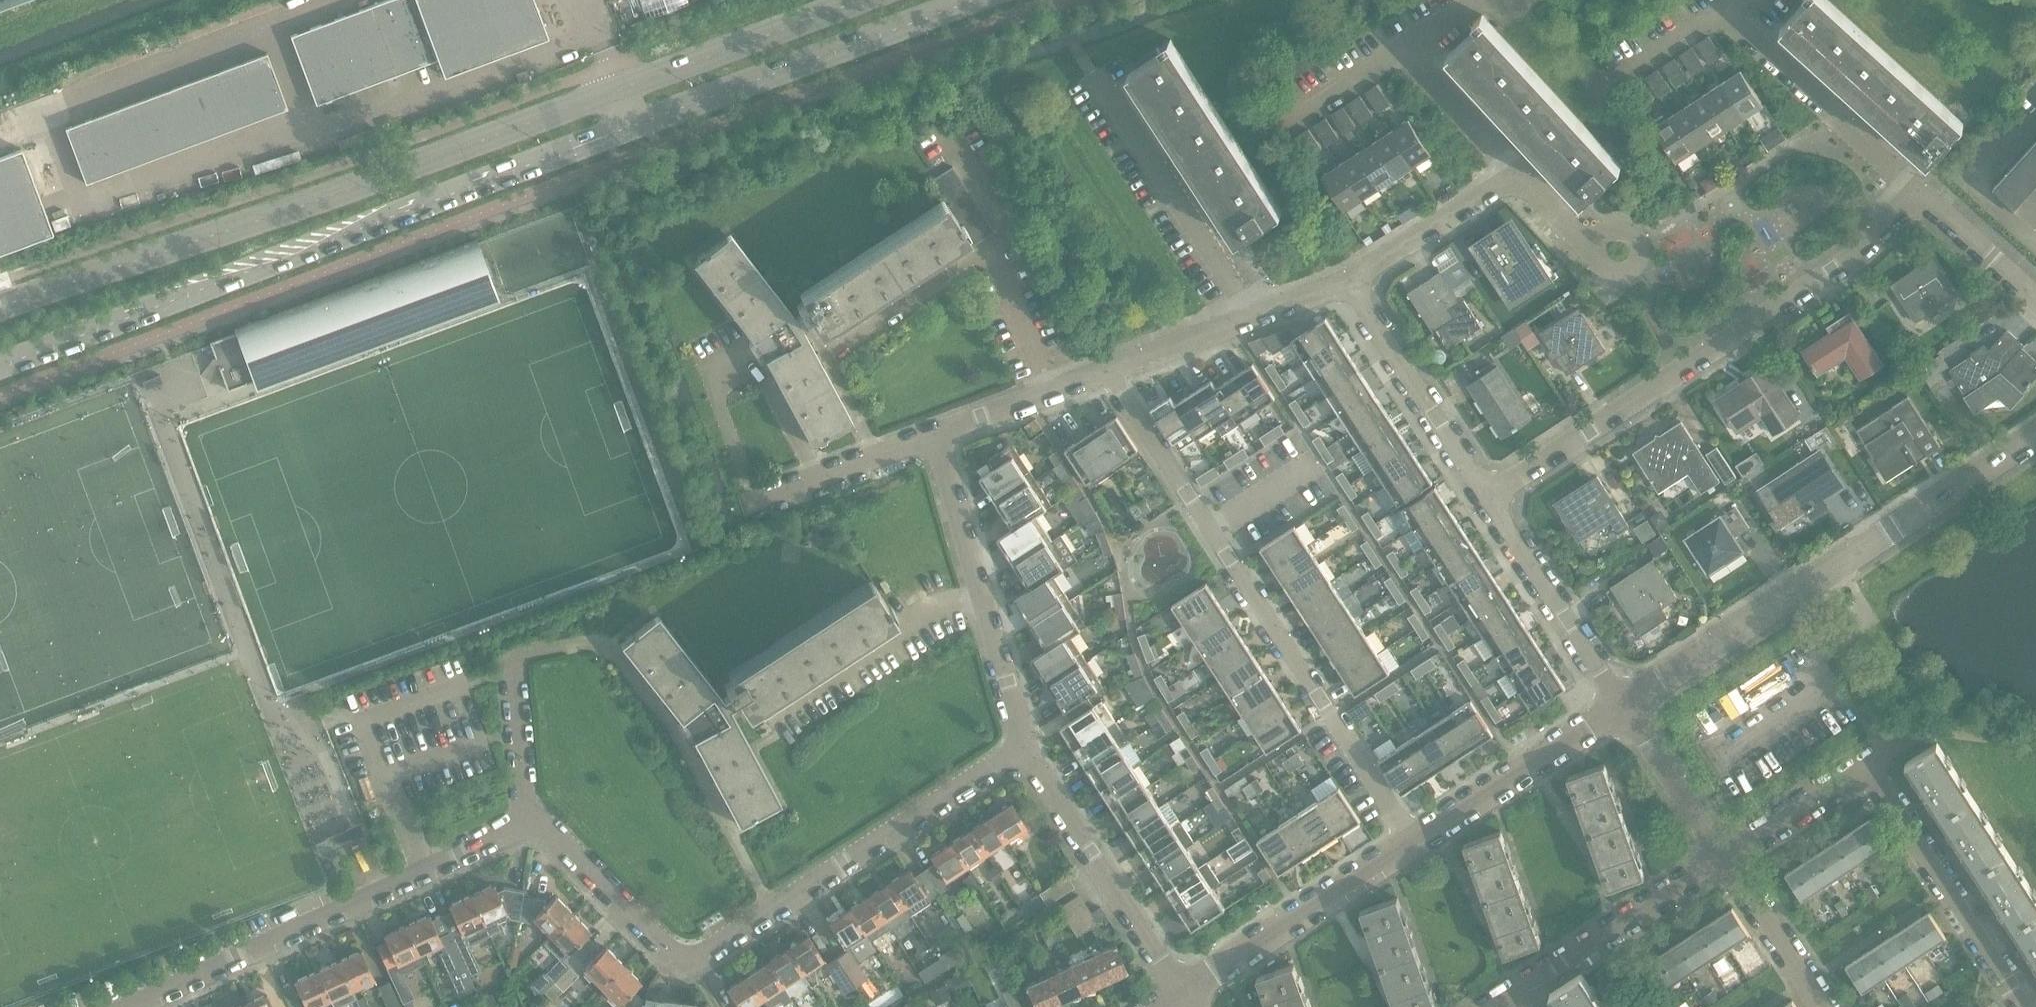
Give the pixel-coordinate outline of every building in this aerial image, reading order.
[(292,36),(317,105),(439,60),(445,77),(549,38),(535,0),(389,0),(292,36)] [(645,15),(690,1),(690,0),(640,0),(645,15)] [(1950,112),(1828,0),(1807,0),(1784,25),(1905,136),(1902,139),(1915,151),(1918,148),(1931,160),(1963,124),(1950,112)] [(1623,166),(1610,152),(1499,31),(1488,19),(1453,52),(1564,172),(1560,175),(1573,188),(1576,185),(1588,198),(1623,166)] [(1725,56),(1711,36),(1699,44),(1712,65),(1725,56)] [(1284,210),(1274,195),(1175,44),(1135,71),(1226,208),(1222,211),(1232,226),(1236,223),(1245,236),(1284,210)] [(1707,67),(1694,47),(1682,55),(1695,76),(1707,67)] [(267,54),(67,128),(88,183),(288,108),(267,54)] [(1690,79),(1677,58),(1664,66),(1678,87),(1690,79)] [(1672,90),(1659,70),(1647,77),(1661,98),(1672,90)] [(531,80),(530,76),(528,71),(517,76),(520,85),(531,80)] [(1743,72),(1724,84),(1746,117),(1765,106),(1743,72)] [(1655,101),(1642,81),(1630,88),(1643,109),(1655,101)] [(1724,84),(1707,95),(1729,129),(1746,117),(1724,84)] [(1391,104),(1378,85),(1366,93),(1379,112),(1391,104)] [(1729,129),(1707,95),(1690,106),(1712,140),(1729,129)] [(1374,116),(1361,96),(1349,104),(1362,123),(1374,116)] [(1690,106),(1673,117),(1696,150),(1712,140),(1690,106)] [(1357,127),(1344,107),(1332,115),(1345,134),(1357,127)] [(1677,162),(1696,150),(1673,117),(1656,128),(1677,162)] [(1340,138),(1327,118),(1315,126),(1328,146),(1340,138)] [(1411,120),(1392,133),(1416,167),(1434,155),(1411,120)] [(1323,150),(1310,129),(1298,137),(1311,157),(1323,150)] [(1399,179),(1416,167),(1392,133),(1375,144),(1399,179)] [(1399,179),(1375,144),(1358,155),(1381,190),(1399,179)] [(54,231),(23,149),(0,158),(0,253),(0,254),(55,233),(54,231)] [(2018,172),(2004,187),(2035,216),(2035,151),(2018,172)] [(1364,201),(1381,190),(1358,155),(1341,166),(1364,201)] [(1347,213),(1364,201),(1341,166),(1323,178),(1347,213)] [(931,181),(938,192),(960,178),(953,167),(931,181)] [(967,189),(960,178),(938,192),(945,203),(967,189)] [(945,203),(946,204),(952,214),(974,199),(967,189),(945,203)] [(981,210),(974,199),(952,214),(959,224),(981,210)] [(726,237),(693,263),(694,264),(696,262),(713,289),(713,290),(716,288),(732,314),(733,315),(736,313),(752,339),(752,340),(753,341),(749,344),(760,361),(765,358),(765,359),(783,385),(780,387),(781,388),(798,413),(795,415),(796,416),(813,442),(810,443),(811,444),(848,424),(802,339),(802,338),(801,339),(797,331),(810,323),(813,328),(816,326),(820,333),(832,325),(833,326),(834,325),(833,324),(859,307),(860,309),(861,308),(860,306),(885,290),(886,291),(887,290),(886,289),(912,272),(913,274),(914,273),(913,272),(939,255),(940,256),(941,255),(940,254),(966,237),(967,239),(968,238),(966,235),(959,224),(952,214),(946,204),(810,293),(812,295),(796,305),(802,314),(790,322),(786,315),(786,314),(726,237)] [(959,224),(966,235),(988,221),(981,210),(959,224)] [(995,232),(988,221),(966,235),(968,238),(974,246),(995,232)] [(1511,227),(1474,251),(1510,305),(1546,280),(1511,227)] [(210,343),(228,391),(259,379),(260,382),(262,381),(264,385),(262,386),(263,386),(360,351),(359,350),(358,350),(357,346),(358,346),(355,339),(393,325),(395,332),(396,332),(398,336),(397,336),(397,337),(494,301),(494,300),(492,301),(491,297),(495,295),(474,239),(235,328),(236,333),(210,343)] [(1933,259),(1891,286),(1915,322),(1957,295),(1933,259)] [(1460,261),(1409,294),(1431,328),(1436,324),(1439,329),(1437,330),(1449,349),(1470,334),(1470,333),(1482,325),(1465,300),(1462,302),(1454,289),(1471,278),(1460,261)] [(1579,309),(1542,333),(1569,374),(1606,350),(1579,309)] [(1831,333),(1803,352),(1818,375),(1846,356),(1860,379),(1883,364),(1850,313),(1828,328),(1831,333)] [(1293,342),(1305,360),(1339,337),(1327,318),(1318,324),(1314,319),(1264,337),(1274,353),(1274,354),(1293,342)] [(1529,323),(1517,330),(1528,347),(1540,340),(1529,323)] [(1949,371),(1967,397),(1992,381),(1990,379),(1999,373),(2023,395),(2035,380),(2035,359),(2024,348),(2026,346),(2008,330),(1990,350),(1985,345),(1973,353),(1974,355),(1949,371)] [(1305,360),(1317,378),(1351,355),(1339,337),(1305,360)] [(1317,378),(1328,396),(1363,373),(1351,355),(1317,378)] [(1266,368),(1274,379),(1281,375),(1273,363),(1266,368)] [(1254,364),(1235,376),(1258,410),(1277,398),(1254,364)] [(1499,367),(1469,386),(1503,437),(1532,418),(1499,367)] [(1741,384),(1716,401),(1734,429),(1760,413),(1773,434),(1798,418),(1765,367),(1741,383),(1741,384)] [(1375,391),(1363,373),(1328,396),(1340,414),(1375,391)] [(1288,386),(1281,375),(1274,379),(1282,391),(1288,386)] [(1213,380),(1212,380),(1239,422),(1258,410),(1235,376),(1218,387),(1213,380)] [(1212,380),(1194,392),(1216,427),(1234,415),(1239,423),(1239,422),(1212,380)] [(1386,409),(1375,391),(1340,414),(1352,432),(1386,409)] [(1172,396),(1171,397),(1198,438),(1216,427),(1194,392),(1177,403),(1172,396)] [(1893,406),(1856,430),(1857,431),(1861,428),(1869,440),(1865,443),(1886,475),(1911,458),(1915,464),(1918,462),(1918,461),(1941,446),(1908,395),(1893,405),(1893,406)] [(1198,438),(1171,397),(1152,409),(1179,451),(1198,438)] [(1290,404),(1297,415),(1304,411),(1297,399),(1290,404)] [(1352,432),(1364,450),(1398,427),(1386,409),(1352,432)] [(1312,423),(1304,411),(1297,415),(1305,427),(1312,423)] [(1093,432),(1118,470),(1144,454),(1119,415),(1093,432)] [(1043,427),(1037,418),(1027,425),(1033,434),(1043,427)] [(1633,453),(1657,490),(1678,476),(1680,478),(1692,471),(1705,491),(1701,493),(1702,494),(1721,482),(1682,422),(1633,453)] [(1281,424),(1271,431),(1276,440),(1286,433),(1281,424)] [(1410,446),(1398,427),(1364,450),(1375,468),(1410,446)] [(1266,446),(1276,440),(1271,431),(1261,437),(1266,446)] [(1092,487),(1118,470),(1093,432),(1067,449),(1092,487)] [(1314,440),(1321,452),(1328,447),(1321,436),(1314,440)] [(982,477),(999,503),(1037,478),(1014,443),(990,458),(996,468),(982,477)] [(1422,464),(1410,446),(1375,468),(1387,486),(1422,464)] [(1336,459),(1328,447),(1321,452),(1329,464),(1336,459)] [(1718,447),(1707,454),(1726,484),(1737,477),(1718,447)] [(1235,454),(1240,463),(1250,456),(1245,448),(1235,454)] [(1065,461),(1058,450),(1051,455),(1058,465),(1065,461)] [(1820,451),(1770,484),(1792,519),(1808,509),(1809,512),(1815,508),(1814,505),(1843,486),(1820,451)] [(1230,469),(1240,463),(1235,454),(1225,461),(1230,469)] [(1422,464),(1387,486),(1399,505),(1434,483),(1422,464)] [(1203,487),(1222,475),(1216,466),(1197,479),(1203,487)] [(1337,476),(1345,488),(1352,484),(1344,472),(1337,476)] [(1068,480),(1074,491),(1082,486),(1075,475),(1068,480)] [(1620,532),(1631,525),(1599,475),(1555,504),(1580,541),(1612,520),(1620,532)] [(1054,504),(1037,478),(999,503),(1015,528),(1038,514),(1039,515),(1054,504)] [(1359,495),(1352,484),(1345,488),(1352,500),(1359,495)] [(1088,496),(1082,486),(1074,491),(1081,501),(1088,496)] [(1402,509),(1414,528),(1449,506),(1437,487),(1402,509)] [(1139,503),(1146,514),(1154,509),(1147,499),(1139,503)] [(1139,519),(1146,514),(1139,503),(1132,508),(1139,519)] [(1338,509),(1346,521),(1353,516),(1345,504),(1338,509)] [(1414,528),(1426,546),(1461,524),(1449,506),(1414,528)] [(1736,507),(1686,539),(1709,574),(1743,552),(1734,538),(1750,528),(1736,507)] [(1370,527),(1377,523),(1370,511),(1363,516),(1370,527)] [(1660,530),(1670,524),(1663,511),(1652,516),(1660,530)] [(999,538),(1016,563),(1054,539),(1039,515),(1038,514),(1015,528),(999,538)] [(1360,528),(1353,516),(1346,521),(1353,532),(1360,528)] [(1638,523),(1644,539),(1658,534),(1653,518),(1638,523)] [(1385,535),(1377,523),(1370,527),(1378,539),(1385,535)] [(1426,546),(1438,564),(1472,542),(1461,524),(1426,546)] [(1274,567),(1308,545),(1296,526),(1261,548),(1274,567)] [(1098,532),(1102,544),(1111,541),(1106,529),(1098,532)] [(1652,543),(1657,553),(1671,545),(1665,535),(1652,543)] [(1071,565),(1054,539),(1016,563),(1032,588),(1032,589),(1055,575),(1056,575),(1071,565)] [(1115,552),(1111,541),(1102,544),(1107,556),(1115,552)] [(1362,545),(1369,557),(1376,552),(1369,541),(1362,545)] [(1484,560),(1472,542),(1438,564),(1449,583),(1484,560)] [(1274,567),(1285,585),(1320,563),(1308,545),(1274,567)] [(1388,555),(1395,566),(1402,562),(1395,550),(1388,555)] [(1384,564),(1376,552),(1369,557),(1377,568),(1384,564)] [(1449,583),(1461,601),(1496,578),(1484,560),(1449,583)] [(1668,618),(1662,609),(1678,599),(1653,560),(1612,588),(1637,626),(1638,626),(1643,634),(1668,618)] [(1410,574),(1402,562),(1395,566),(1403,578),(1410,574)] [(1332,581),(1320,563),(1285,585),(1297,603),(1332,581)] [(1016,598),(1033,624),(1071,600),(1056,575),(1055,575),(1032,589),(1032,588),(1016,598)] [(1385,581),(1393,593),(1400,588),(1392,577),(1385,581)] [(1461,601),(1473,619),(1508,596),(1496,578),(1461,601)] [(1297,603),(1309,621),(1344,599),(1332,581),(1297,603)] [(1208,583),(1173,605),(1186,624),(1220,602),(1208,583)] [(742,822),(739,824),(739,825),(776,805),(730,719),(725,712),(740,702),(744,707),(741,709),(744,714),(747,712),(748,713),(760,706),(760,707),(762,706),(761,705),(787,688),(787,689),(789,688),(788,687),(813,671),(814,672),(815,671),(815,670),(840,653),(841,654),(842,654),(841,652),(867,636),(868,637),(869,636),(868,635),(894,618),(895,619),(896,619),(880,593),(874,585),(738,673),(740,676),(724,686),(730,695),(719,703),(714,695),(654,618),(621,644),(622,645),(624,643),(641,669),(641,670),(644,668),(661,694),(661,695),(661,696),(664,693),(681,720),(681,721),(677,724),(688,741),(693,739),(694,740),(711,766),(708,767),(709,769),(709,768),(727,794),(723,796),(724,797),(742,822)] [(1411,591),(1419,603),(1426,598),(1418,587),(1411,591)] [(1407,600),(1400,588),(1393,593),(1400,605),(1407,600)] [(1116,593),(1117,606),(1126,605),(1124,592),(1116,593)] [(1473,619),(1485,637),(1519,615),(1508,596),(1473,619)] [(1433,610),(1426,598),(1419,603),(1426,614),(1433,610)] [(1309,621),(1321,640),(1355,617),(1344,599),(1309,621)] [(1088,626),(1071,600),(1033,624),(1049,649),(1072,635),(1073,636),(1088,626)] [(1186,624),(1197,642),(1232,620),(1220,602),(1186,624)] [(1128,617),(1126,605),(1117,606),(1119,618),(1128,617)] [(1409,618),(1416,629),(1423,625),(1416,613),(1409,618)] [(1485,637),(1496,655),(1531,633),(1519,615),(1485,637)] [(1321,640),(1333,658),(1367,635),(1355,617),(1321,640)] [(1232,620),(1197,642),(1209,661),(1244,638),(1232,620)] [(1435,627),(1442,639),(1449,634),(1442,623),(1435,627)] [(1431,636),(1423,625),(1416,629),(1424,641),(1431,636)] [(1496,655),(1508,673),(1543,651),(1531,633),(1496,655)] [(1139,636),(1144,649),(1151,647),(1147,634),(1139,636)] [(1457,646),(1449,634),(1442,639),(1450,651),(1457,646)] [(1088,660),(1073,636),(1072,635),(1049,649),(1033,659),(1050,685),(1088,660)] [(1333,658),(1344,676),(1379,654),(1367,635),(1333,658)] [(1209,661),(1221,679),(1255,656),(1244,638),(1209,661)] [(1156,660),(1151,647),(1144,649),(1148,662),(1156,660)] [(1508,673),(1520,691),(1555,669),(1543,651),(1508,673)] [(1133,667),(1141,664),(1137,652),(1129,655),(1133,667)] [(1391,672),(1379,654),(1344,676),(1357,695),(1391,672)] [(1255,656),(1221,679),(1233,697),(1267,674),(1255,656)] [(1422,664),(1426,671),(1436,665),(1432,658),(1422,664)] [(1458,664),(1466,675),(1473,671),(1465,659),(1458,664)] [(1050,685),(1066,710),(1089,696),(1090,696),(1105,686),(1088,660),(1050,685)] [(1146,676),(1141,664),(1133,667),(1138,679),(1146,676)] [(1416,678),(1426,671),(1422,664),(1412,670),(1416,678)] [(1567,688),(1555,669),(1520,691),(1532,710),(1567,688)] [(1480,682),(1473,671),(1466,675),(1473,687),(1480,682)] [(1155,679),(1162,691),(1169,686),(1162,674),(1155,679)] [(1233,697),(1244,715),(1279,693),(1267,674),(1233,697)] [(1395,681),(1385,687),(1390,694),(1400,688),(1395,681)] [(1177,698),(1169,686),(1162,691),(1169,703),(1177,698)] [(1380,701),(1390,694),(1385,687),(1375,694),(1380,701)] [(1279,693),(1244,715),(1256,733),(1291,711),(1279,693)] [(1482,700),(1489,711),(1496,707),(1489,695),(1482,700)] [(1062,727),(1075,747),(1117,721),(1104,700),(1095,705),(1090,696),(1089,696),(1066,710),(1072,720),(1062,727)] [(1349,711),(1357,723),(1376,711),(1368,699),(1349,711)] [(1495,735),(1472,700),(1453,713),(1476,747),(1495,735)] [(1155,710),(1162,721),(1169,716),(1162,705),(1155,710)] [(1504,718),(1496,707),(1489,711),(1497,723),(1504,718)] [(1185,727),(1192,723),(1185,711),(1178,716),(1185,727)] [(1303,730),(1291,711),(1256,733),(1268,752),(1303,730)] [(1457,759),(1476,747),(1453,713),(1435,724),(1457,759)] [(1176,726),(1169,716),(1162,721),(1168,731),(1176,726)] [(1117,721),(1075,747),(1088,768),(1130,741),(1117,721)] [(1200,734),(1192,723),(1185,727),(1193,739),(1200,734)] [(1457,759),(1435,724),(1417,736),(1439,771),(1457,759)] [(1421,782),(1439,771),(1417,736),(1399,748),(1421,782)] [(1088,768),(1101,788),(1135,766),(1143,761),(1130,741),(1088,768)] [(1907,764),(1942,818),(1974,798),(1938,743),(1907,764)] [(1181,750),(1188,761),(1195,756),(1188,746),(1181,750)] [(1201,752),(1209,763),(1216,759),(1208,747),(1201,752)] [(1399,748),(1380,760),(1402,795),(1421,782),(1399,748)] [(1299,752),(1291,757),(1298,768),(1306,763),(1299,752)] [(1202,767),(1195,756),(1188,761),(1195,771),(1202,767)] [(1291,772),(1298,768),(1291,757),(1284,761),(1291,772)] [(1223,771),(1216,759),(1209,763),(1216,775),(1223,771)] [(1567,777),(1587,834),(1625,821),(1605,763),(1567,777)] [(1148,787),(1135,766),(1101,788),(1114,808),(1148,787)] [(1258,778),(1251,783),(1258,794),(1265,789),(1258,778)] [(1701,785),(1708,795),(1716,790),(1709,780),(1701,785)] [(1251,798),(1258,794),(1251,783),(1244,787),(1251,798)] [(1207,791),(1214,801),(1221,797),(1214,786),(1207,791)] [(1161,807),(1148,787),(1114,808),(1127,828),(1161,807)] [(1341,787),(1320,801),(1341,834),(1362,821),(1341,787)] [(1228,807),(1221,797),(1214,801),(1221,812),(1228,807)] [(1978,874),(2010,853),(1974,798),(1942,818),(1978,874)] [(1341,834),(1320,801),(1300,814),(1321,847),(1341,834)] [(1127,828),(1140,848),(1174,827),(1182,822),(1169,802),(1161,807),(1127,828)] [(1012,803),(990,817),(1006,841),(1028,827),(1012,803)] [(1301,860),(1321,847),(1300,814),(1279,827),(1301,860)] [(990,817),(971,829),(987,853),(1006,841),(990,817)] [(1889,850),(1870,820),(1849,834),(1866,859),(1880,850),(1884,854),(1889,850)] [(1645,877),(1625,821),(1587,834),(1607,891),(1645,877)] [(1182,822),(1174,827),(1140,848),(1153,868),(1187,847),(1195,842),(1182,822)] [(1233,831),(1240,842),(1247,837),(1241,826),(1233,831)] [(1280,874),(1301,860),(1279,827),(1259,840),(1280,874)] [(971,829),(951,842),(967,867),(987,853),(971,829)] [(1465,844),(1473,867),(1485,900),(1522,887),(1502,831),(1465,844)] [(1868,863),(1866,859),(1849,834),(1828,847),(1845,873),(1860,863),(1863,867),(1868,863)] [(1254,847),(1247,837),(1240,842),(1247,852),(1254,847)] [(950,885),(947,880),(967,867),(951,842),(930,856),(934,863),(924,869),(925,872),(939,892),(950,885)] [(1153,868),(1167,889),(1200,867),(1187,847),(1153,868)] [(1848,877),(1845,873),(1828,847),(1808,860),(1825,885),(1839,877),(1843,881),(1848,877)] [(2010,853),(1978,874),(2014,930),(2035,916),(2035,894),(2010,853)] [(1016,870),(1023,865),(1016,855),(1009,860),(1016,870)] [(1828,889),(1825,885),(1808,860),(1787,873),(1804,899),(1819,889),(1823,894),(1828,889)] [(1179,909),(1213,887),(1221,882),(1208,862),(1200,867),(1167,889),(1179,909)] [(995,866),(988,871),(996,883),(1003,879),(995,866)] [(1266,883),(1274,878),(1267,868),(1260,873),(1266,883)] [(910,869),(889,883),(904,907),(926,893),(930,899),(939,893),(939,892),(925,872),(916,878),(910,869)] [(971,891),(979,886),(971,874),(963,880),(971,891)] [(1067,876),(1040,894),(1047,904),(1074,886),(1067,876)] [(904,907),(889,883),(868,896),(884,920),(904,907)] [(472,895),(486,924),(508,914),(511,918),(520,920),(524,897),(525,890),(505,887),(497,890),(495,885),(472,895)] [(1226,908),(1213,887),(1179,909),(1193,930),(1226,908)] [(1542,943),(1522,887),(1485,900),(1505,956),(1542,943)] [(1061,907),(1067,916),(1086,903),(1080,894),(1061,907)] [(486,924),(472,895),(450,906),(452,912),(442,916),(457,948),(469,973),(479,968),(468,946),(491,936),(486,924)] [(543,901),(524,897),(520,920),(531,922),(535,919),(551,935),(573,913),(556,896),(547,905),(543,901)] [(868,896),(848,909),(864,933),(884,920),(868,896)] [(1361,911),(1381,967),(1418,954),(1399,898),(1361,911)] [(1086,903),(1067,916),(1073,925),(1092,913),(1086,903)] [(1092,913),(1073,925),(1080,935),(1099,923),(1109,916),(1103,906),(1092,913)] [(1732,907),(1711,921),(1727,947),(1743,937),(1746,941),(1751,937),(1732,907)] [(875,950),(864,933),(848,909),(828,923),(846,951),(836,957),(854,985),(864,978),(855,963),(875,950)] [(591,931),(573,913),(551,935),(568,953),(591,931)] [(1930,913),(1909,927),(1926,952),(1941,942),(1944,947),(1949,943),(1930,913)] [(430,915),(407,925),(421,954),(443,944),(430,915)] [(2014,930),(2035,963),(2035,916),(2014,930)] [(1727,947),(1711,921),(1691,934),(1708,960),(1721,951),(1725,955),(1730,951),(1727,947)] [(1057,942),(1064,937),(1055,923),(1048,927),(1057,942)] [(420,954),(421,954),(407,925),(385,936),(387,942),(378,946),(404,1003),(414,998),(404,977),(426,966),(420,954)] [(890,947),(898,942),(888,927),(880,932),(890,947)] [(1049,947),(1057,942),(1048,927),(1040,932),(1049,947)] [(1929,956),(1926,952),(1909,927),(1889,940),(1905,965),(1920,956),(1924,960),(1929,956)] [(1691,934),(1670,948),(1687,973),(1702,964),(1706,968),(1710,964),(1708,960),(1691,934)] [(808,936),(787,950),(809,984),(811,987),(819,983),(817,973),(825,961),(808,936)] [(1889,940),(1869,953),(1885,978),(1899,969),(1903,973),(1908,969),(1905,965),(1889,940)] [(1116,945),(1092,956),(1105,983),(1128,972),(1116,945)] [(584,969),(601,987),(623,965),(606,947),(584,969)] [(474,984),(469,973),(457,948),(447,952),(460,980),(465,978),(469,986),(474,984)] [(1687,973),(1670,948),(1650,961),(1667,987),(1681,977),(1685,982),(1690,977),(1687,973)] [(787,950),(767,963),(783,987),(789,997),(809,984),(787,950)] [(362,951),(339,962),(352,990),(375,979),(362,951)] [(1888,982),(1885,978),(1869,953),(1848,966),(1864,992),(1879,982),(1883,986),(1888,982)] [(1418,954),(1381,967),(1395,1006),(1437,1006),(1418,954)] [(1092,956),(1070,966),(1083,993),(1105,983),(1092,956)] [(844,991),(854,985),(836,957),(826,964),(844,991)] [(546,974),(554,982),(570,967),(562,959),(546,974)] [(330,1000),(333,1006),(339,1006),(356,999),(352,990),(339,962),(317,972),(330,1000)] [(767,963),(747,976),(763,1000),(783,987),(767,963)] [(936,971),(931,963),(921,969),(926,978),(936,971)] [(1269,1006),(1310,1006),(1296,964),(1258,978),(1269,1006)] [(641,983),(623,965),(601,987),(619,1005),(641,983)] [(1083,993),(1070,966),(1048,976),(1060,1004),(1083,993)] [(570,967),(554,982),(544,992),(551,1001),(577,975),(570,967)] [(1012,988),(1002,967),(992,971),(1003,993),(1012,988)] [(330,1000),(317,972),(295,982),(307,1006),(315,1006),(330,1000)] [(1559,1006),(1603,1006),(1582,974),(1551,994),(1559,1006)] [(763,1000),(747,976),(727,989),(739,1006),(752,1006),(763,1000)] [(1016,991),(1023,1006),(1053,1006),(1060,1004),(1048,976),(1016,991)] [(379,987),(388,1006),(397,1006),(400,1006),(390,983),(379,987)] [(1016,991),(1014,988),(1003,993),(1009,1006),(1023,1006),(1016,991)] [(806,995),(814,1006),(816,1006),(822,1003),(813,991),(806,995)] [(245,1005),(246,1006),(273,1006),(267,995),(245,1005)] [(781,999),(786,1006),(794,1006),(795,1006),(788,995),(781,999)] [(358,1000),(361,1006),(370,1006),(366,996),(358,1000)] [(681,1002),(655,999),(654,1006),(680,1006),(681,1002)]
